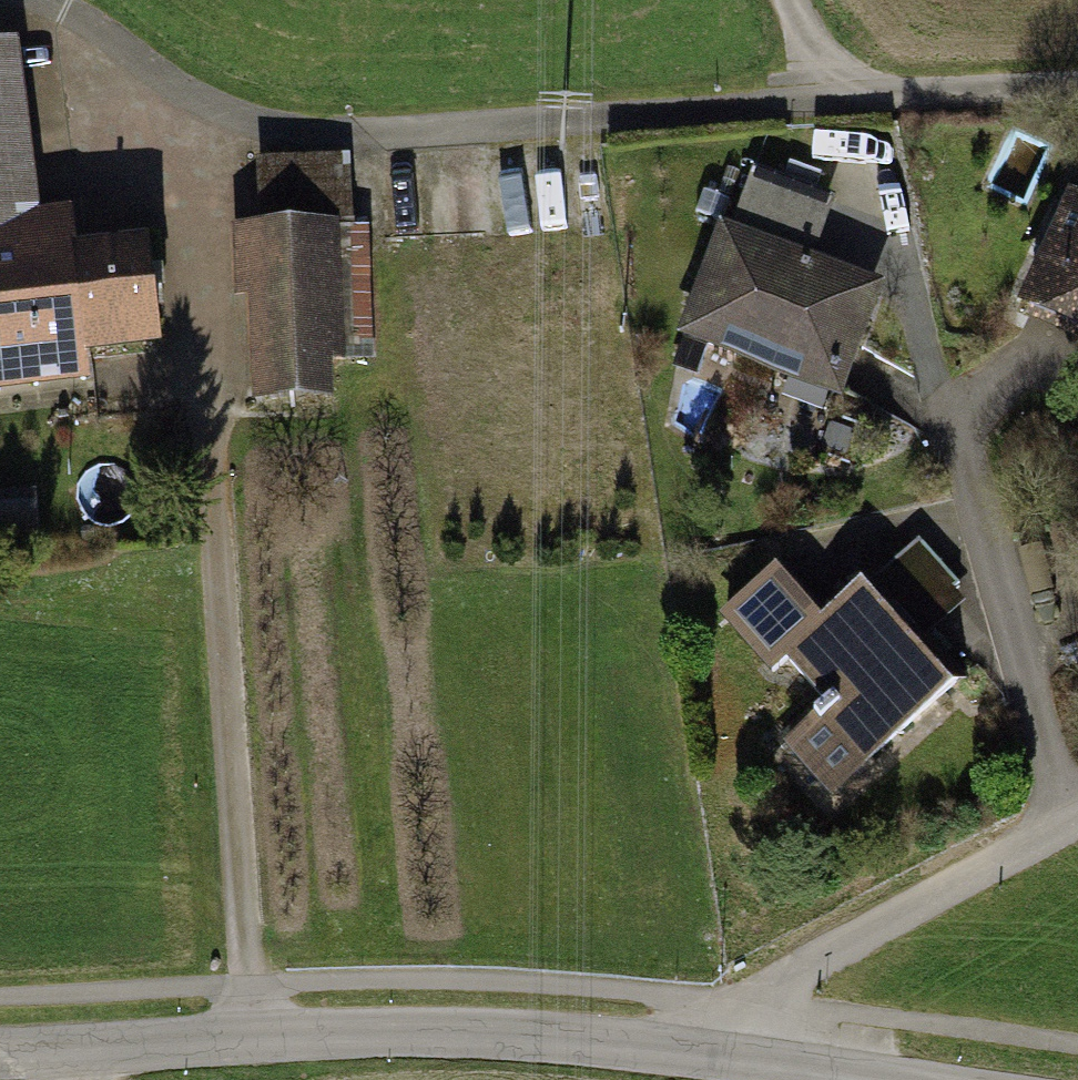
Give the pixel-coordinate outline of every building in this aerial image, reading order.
[(0,46),(0,395),(87,384),(85,369),(161,359),(146,246),(76,255),(70,212),(41,216),(18,44),(0,46)] [(350,155),(258,161),(262,230),(232,232),(236,304),(248,303),(254,407),(334,403),(332,362),(376,360),(369,228),(354,229),(350,155)] [(838,198),(755,168),(733,229),(721,224),(678,341),(845,402),(889,286),(815,259),(838,198)] [(1010,308),(1077,337),(1077,219),(1054,208),(1010,308)] [(765,570),(707,622),(760,681),(778,664),(820,711),(778,749),(827,804),(966,680),(927,637),(968,600),(910,535),(812,622),(765,570)]
